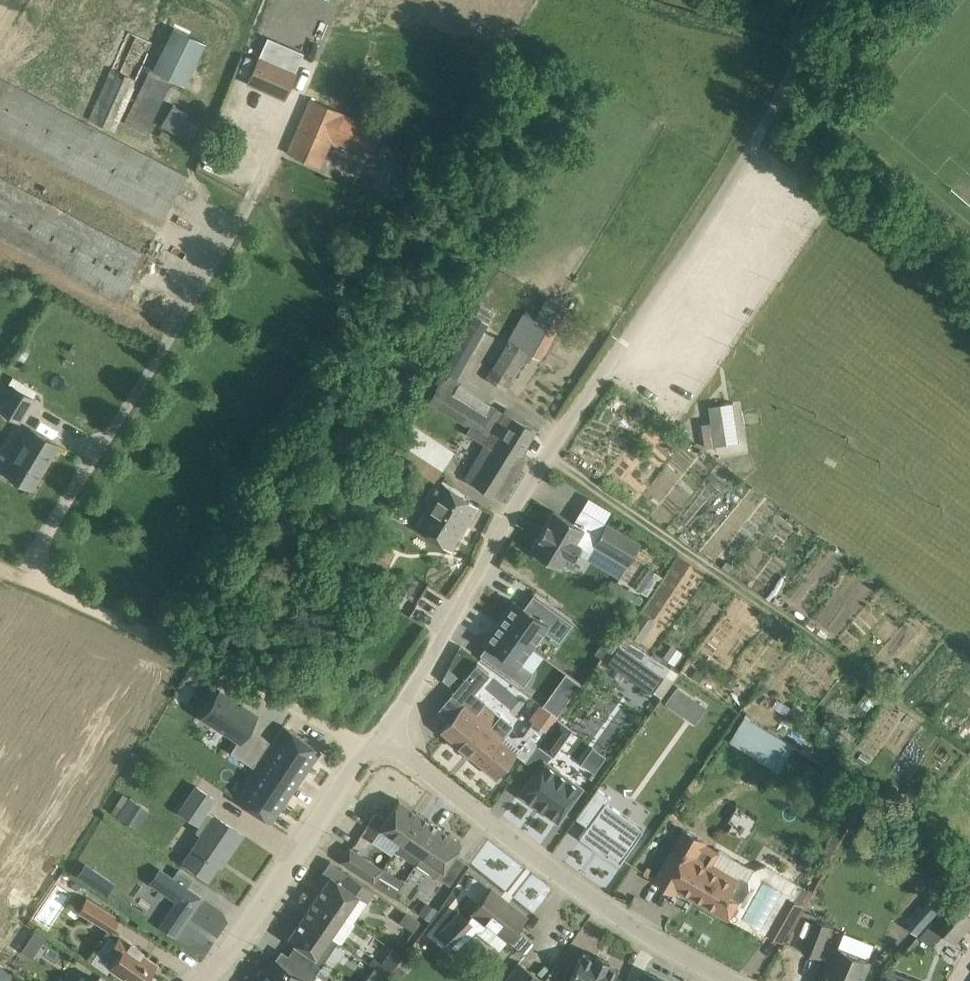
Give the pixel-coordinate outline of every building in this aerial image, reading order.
[(174,28),(153,71),(171,79),(184,85),(205,43),(174,28)] [(258,57),(248,82),(284,98),(296,73),(258,57)] [(146,131),(171,79),(153,71),(128,122),(146,131)] [(146,209),(164,218),(186,176),(0,79),(0,133),(146,209)] [(288,151),(320,165),(332,138),(362,151),(373,126),(311,99),(288,151)] [(176,133),(187,113),(174,105),(161,124),(176,133)] [(120,300),(145,254),(0,176),(0,237),(120,300)] [(485,362),(492,367),(488,373),(507,385),(524,359),(528,361),(533,354),(538,357),(566,308),(559,304),(565,294),(554,287),(548,297),(537,290),(524,314),(516,310),(485,362)] [(525,458),(521,455),(535,429),(516,419),(519,415),(507,408),(504,412),(494,406),(489,415),(454,393),(458,385),(446,377),(431,401),(470,426),(466,433),(486,445),(520,466),(525,458)] [(19,421),(33,397),(13,385),(0,407),(0,410),(19,421)] [(721,404),(709,405),(712,421),(702,422),(706,446),(715,445),(727,443),(721,404)] [(641,406),(637,410),(638,418),(643,422),(650,413),(641,406)] [(412,422),(400,441),(426,458),(438,439),(412,422)] [(4,471),(32,488),(58,444),(30,427),(4,471)] [(520,466),(486,445),(466,477),(500,499),(520,466)] [(413,527),(452,550),(478,506),(439,483),(413,527)] [(545,525),(530,550),(531,550),(560,567),(568,554),(573,557),(581,545),(590,551),(595,544),(594,543),(597,538),(583,530),(584,528),(554,510),(553,511),(545,525)] [(641,543),(606,523),(597,538),(594,543),(595,544),(628,564),(641,543)] [(523,607),(513,600),(497,623),(531,647),(543,630),(547,632),(546,632),(558,641),(572,622),(532,594),(523,607)] [(520,662),(531,647),(497,623),(484,640),(488,643),(484,648),(480,653),(523,684),(533,671),(520,662)] [(637,623),(629,634),(640,641),(645,635),(643,627),(637,623)] [(606,637),(598,648),(605,653),(613,642),(606,637)] [(620,646),(608,662),(652,693),(663,677),(620,646)] [(671,646),(664,656),(674,663),(681,653),(671,646)] [(698,670),(694,677),(703,683),(708,676),(698,670)] [(677,686),(666,702),(695,723),(706,707),(677,686)] [(555,688),(543,705),(558,716),(570,698),(555,688)] [(220,690),(203,715),(239,738),(231,751),(253,766),(270,740),(248,726),(257,713),(220,690)] [(461,706),(441,730),(496,776),(517,752),(502,740),(511,729),(471,695),(461,706)] [(543,705),(540,703),(529,717),(547,731),(558,716),(543,705)] [(752,717),(747,713),(729,740),(778,770),(782,766),(796,745),(783,737),(752,717)] [(558,718),(539,745),(553,755),(572,728),(558,718)] [(285,729),(236,800),(272,822),(321,751),(285,729)] [(593,747),(582,763),(594,772),(606,757),(593,747)] [(862,752),(858,758),(865,762),(869,757),(862,752)] [(585,782),(543,754),(519,792),(561,819),(585,782)] [(179,810),(206,828),(184,861),(209,878),(219,863),(218,862),(222,857),(226,859),(243,834),(215,814),(214,815),(206,810),(215,798),(196,785),(185,802),(179,810)] [(598,787),(576,817),(588,825),(579,837),(595,848),(596,846),(620,863),(644,829),(607,802),(611,797),(598,787)] [(129,797),(117,814),(128,821),(140,803),(129,796),(129,797)] [(377,811),(371,819),(381,826),(381,827),(401,840),(420,814),(399,799),(386,818),(377,811)] [(402,841),(397,848),(399,853),(412,862),(417,862),(422,854),(422,855),(441,828),(420,814),(401,840),(402,841)] [(417,862),(417,863),(437,876),(450,884),(466,861),(454,853),(462,842),(441,828),(422,855),(422,854),(417,862)] [(685,828),(655,879),(677,891),(681,884),(706,899),(704,902),(729,917),(765,938),(769,932),(767,931),(788,895),(795,899),(804,885),(766,864),(755,869),(747,883),(713,863),(721,850),(707,842),(708,841),(685,828)] [(341,860),(373,882),(382,869),(350,847),(341,860)] [(373,882),(393,896),(403,881),(383,868),(382,869),(373,882)] [(93,869),(86,880),(107,894),(114,883),(93,869)] [(348,872),(341,882),(358,894),(368,900),(375,891),(348,872)] [(168,874),(158,888),(177,901),(160,925),(174,935),(201,896),(168,874)] [(331,875),(317,896),(344,915),(358,894),(341,882),(331,875)] [(459,910),(438,932),(457,951),(478,930),(482,930),(487,923),(526,954),(535,942),(517,927),(526,916),(492,888),(468,919),(459,910)] [(803,904),(788,895),(767,931),(783,940),(803,904)] [(317,896),(303,917),(330,935),(340,942),(354,921),(344,915),(317,896)] [(78,911),(111,931),(120,917),(87,897),(78,911)] [(954,941),(969,922),(969,913),(952,898),(931,923),(954,941)] [(419,912),(430,920),(438,909),(426,901),(419,912)] [(399,921),(413,931),(420,921),(406,912),(399,921)] [(330,935),(303,917),(288,938),(315,956),(311,961),(320,967),(330,952),(322,947),(330,935)] [(832,925),(816,918),(803,950),(819,956),(832,925)] [(35,930),(29,940),(38,947),(45,937),(35,930)] [(110,967),(124,977),(125,975),(135,980),(147,980),(150,976),(150,973),(157,963),(140,951),(142,949),(125,938),(119,934),(116,939),(110,935),(92,961),(107,971),(110,967)] [(870,958),(839,946),(825,980),(861,980),(870,958)] [(370,963),(376,967),(388,976),(395,966),(403,956),(392,948),(382,962),(374,957),(370,963)] [(619,969),(608,964),(609,961),(596,954),(594,957),(583,951),(568,980),(613,980),(619,969)] [(304,980),(274,958),(257,980),(304,980)] [(519,962),(506,980),(545,980),(519,962)] [(376,967),(366,980),(384,980),(388,976),(376,967)] [(646,971),(641,980),(667,980),(646,971)] [(892,971),(888,980),(918,980),(892,971)]
